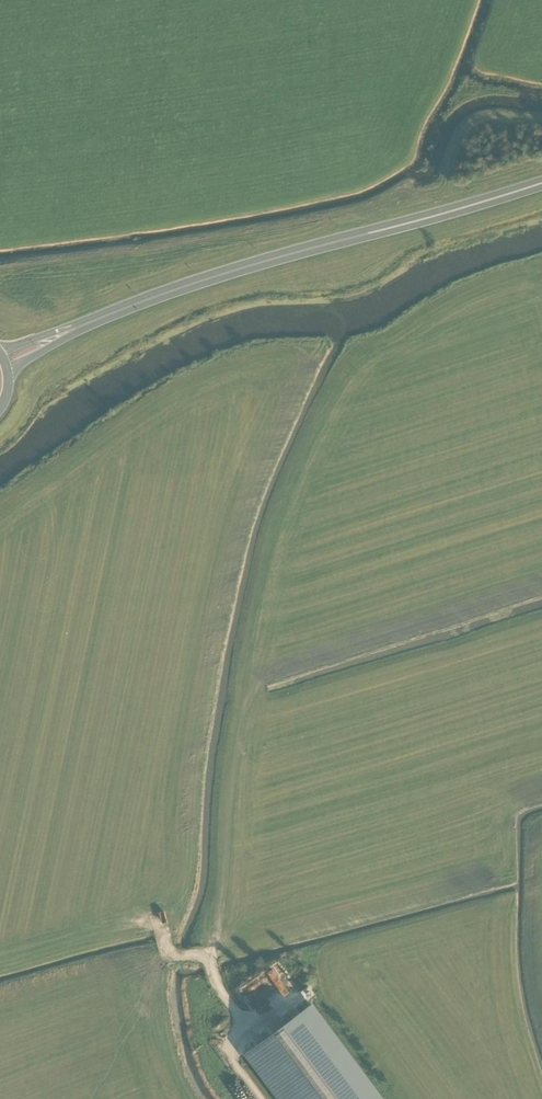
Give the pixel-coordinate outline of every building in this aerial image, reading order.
[(311,1006),(247,1053),(282,1098),(381,1098),(311,1006)]
